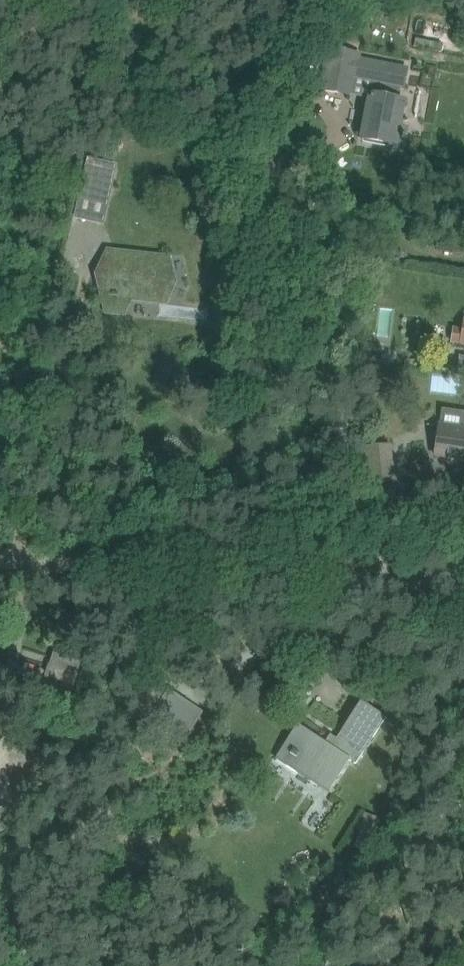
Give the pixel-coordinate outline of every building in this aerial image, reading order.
[(371,99),(363,140),(402,147),(403,141),(405,141),(406,136),(405,135),(406,129),(400,128),(405,102),(399,101),(401,88),(403,88),(407,70),(358,60),(359,55),(330,49),(322,90),(371,99)] [(87,157),(77,198),(108,205),(117,163),(87,157)] [(107,250),(98,282),(106,313),(122,314),(127,302),(148,304),(167,306),(178,284),(170,258),(132,253),(107,250)] [(463,330),(454,329),(452,343),(463,344),(463,330)] [(438,436),(435,456),(459,459),(460,459),(463,459),(463,418),(462,429),(440,426),(438,436)] [(392,448),(367,451),(371,483),(396,480),(392,448)] [(39,696),(56,701),(61,686),(72,690),(77,675),(50,666),(39,696)] [(167,692),(148,724),(183,745),(202,713),(167,692)] [(356,764),(376,734),(387,717),(361,701),(332,747),(298,725),(284,747),(285,748),(277,760),(304,777),(308,771),(332,787),(349,760),(356,764)] [(373,838),(381,822),(366,815),(359,832),(361,833),(355,848),(367,853),(373,838)]
